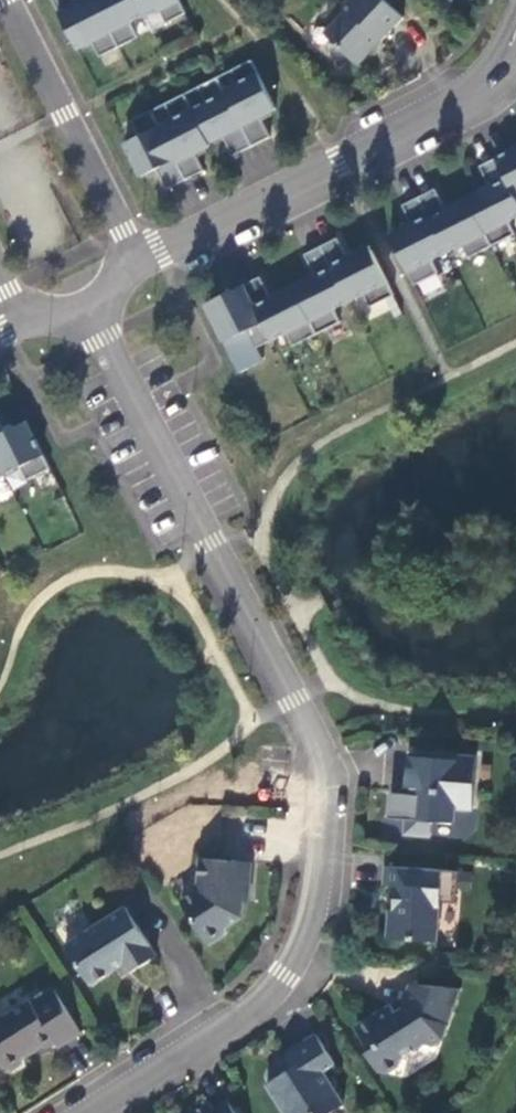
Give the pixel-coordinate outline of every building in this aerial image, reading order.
[(78,49),(92,42),(100,57),(138,38),(130,23),(159,8),(167,24),(186,14),(179,0),(86,0),(78,4),(76,0),(53,0),(78,49)] [(385,0),(349,0),(343,6),(343,14),(332,26),(332,41),(358,66),(404,18),(385,0)] [(140,137),(125,144),(142,177),(156,170),(167,190),(204,171),(195,153),(211,146),(209,143),(223,136),(233,156),(271,138),(261,117),(276,109),(252,61),(232,70),(240,86),(226,93),(218,78),(199,87),(207,103),(192,110),(185,94),(165,104),(173,120),(159,127),(151,111),(132,121),(140,137)] [(392,241),(415,285),(438,274),(432,260),(462,245),(469,258),(515,235),(509,221),(515,218),(515,148),(496,159),(479,167),(490,188),(446,211),(435,189),(403,205),(415,229),(392,241)] [(206,305),(241,373),(263,362),(257,348),(272,341),(287,333),(294,346),(317,335),(340,323),(334,310),(364,294),(371,308),(394,296),(372,251),(349,262),(337,239),(305,255),(315,276),(271,299),(260,277),(244,285),(206,305)] [(20,468),(27,481),(50,469),(27,422),(4,433),(0,424),(0,478),(20,468)] [(477,757),(409,752),(406,786),(412,786),(412,795),(391,793),(389,818),(406,820),(405,834),(431,837),(433,822),(455,823),(456,808),(473,809),(477,757)] [(250,894),(252,863),(201,858),(199,883),(202,888),(181,902),(209,945),(227,934),(228,927),(242,918),(244,893),(250,894)] [(459,872),(385,866),(384,885),(396,886),(395,900),(404,900),(403,911),(394,911),(390,911),(388,938),(437,942),(440,903),(441,889),(458,891),(459,872)] [(458,891),(441,889),(440,903),(457,904),(458,891)] [(404,900),(395,900),(394,911),(403,911),(404,900)] [(126,907),(65,945),(90,985),(123,964),(129,974),(157,956),(126,907)] [(439,1003),(445,987),(410,985),(402,1008),(395,1012),(391,1005),(356,1027),(369,1046),(367,1053),(379,1072),(386,1074),(401,1065),(402,1058),(418,1048),(419,1043),(431,1048),(443,1040),(454,1008),(439,1003)] [(461,989),(445,987),(439,1003),(454,1008),(461,989)] [(0,1020),(0,1064),(3,1069),(11,1070),(24,1062),(25,1055),(37,1047),(45,1049),(55,1042),(59,1048),(82,1033),(54,990),(33,1004),(31,1000),(0,1020)] [(287,1053),(297,1069),(287,1076),(285,1073),(267,1085),(284,1112),(331,1112),(344,1105),(324,1072),(335,1065),(316,1034),(287,1053)] [(228,1101),(214,1110),(209,1102),(192,1112),(235,1112),(228,1101)]
